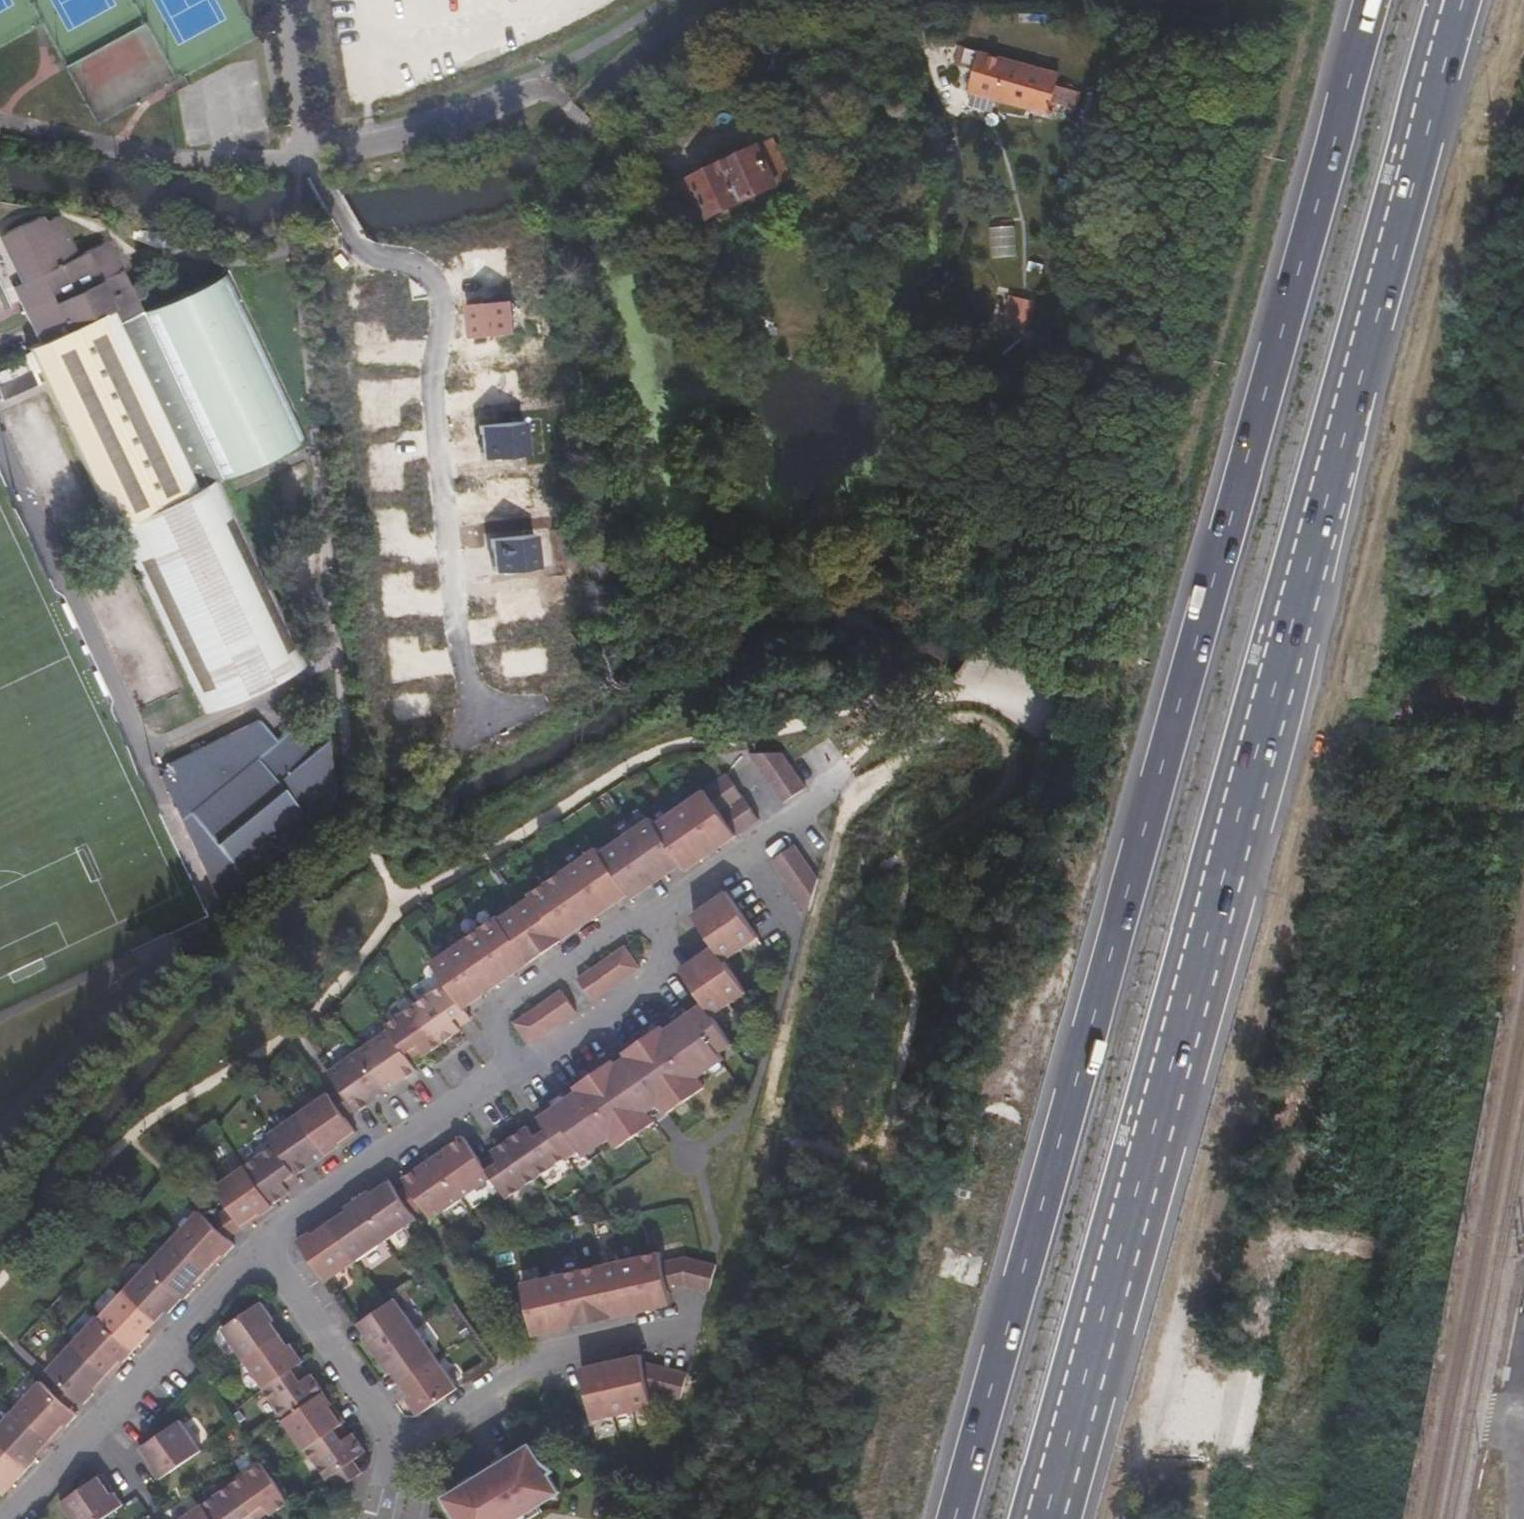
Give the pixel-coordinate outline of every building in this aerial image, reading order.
[(407,62),(417,83),(460,62),(450,41),(407,62)] [(967,91),(1043,115),(1056,77),(965,48),(959,65),(974,70),(972,75),(967,91)] [(1060,86),(1058,105),(1079,108),(1082,88),(1060,86)] [(782,148),(765,157),(790,194),(803,186),(782,148)] [(790,194),(765,157),(689,200),(713,241),(790,194)] [(219,705),(298,668),(222,516),(312,475),(227,290),(143,327),(133,303),(122,305),(103,262),(70,278),(52,239),(40,244),(37,238),(4,255),(23,300),(43,347),(33,350),(27,356),(38,384),(34,387),(45,398),(108,533),(117,539),(201,715),(219,705)] [(349,264),(341,254),(336,259),(343,268),(349,264)] [(1016,295),(1010,322),(1031,326),(1036,299),(1016,295)] [(501,320),(459,326),(463,358),(506,352),(501,320)] [(34,387),(25,392),(20,379),(0,388),(0,421),(45,398),(34,387)] [(517,439),(475,444),(479,474),(521,468),(517,439)] [(533,551),(491,556),(495,586),(537,580),(533,551)] [(649,555),(639,557),(642,569),(651,567),(649,555)] [(160,818),(199,900),(210,919),(217,938),(336,849),(328,784),(306,795),(290,771),(272,780),(257,760),(226,774),(205,782),(163,803),(160,818)] [(771,766),(739,767),(774,816),(797,799),(771,766)] [(679,872),(753,821),(722,776),(650,826),(645,819),(595,854),(591,849),(573,862),(511,905),(425,965),(438,983),(457,1010),(542,951),(621,896),(624,901),(674,865),(679,872)] [(803,912),(811,880),(786,845),(765,860),(803,912)] [(746,953),(713,906),(680,929),(701,960),(667,984),(691,1018),(652,1045),(649,1041),(613,1066),(615,1070),(603,1079),(600,1074),(560,1102),(563,1106),(526,1132),(529,1136),(534,1143),(554,1172),(556,1175),(568,1166),(573,1173),(599,1155),(606,1165),(645,1138),(639,1129),(650,1121),(656,1129),(694,1103),(688,1094),(714,1075),(710,1070),(723,1061),(702,1031),(734,1009),(712,977),(746,953)] [(574,980),(590,1002),(636,969),(621,947),(574,980)] [(438,983),(408,1005),(435,1044),(453,1031),(450,1027),(446,1021),(458,1012),(457,1010),(438,983)] [(572,1013),(557,991),(506,1026),(522,1048),(572,1013)] [(378,1026),(376,1043),(392,1067),(403,1059),(408,1066),(416,1057),(435,1044),(408,1005),(378,1026)] [(446,1021),(450,1027),(463,1019),(458,1012),(446,1021)] [(376,1043),(345,1063),(373,1105),(404,1084),(397,1074),(392,1067),(376,1043)] [(403,1059),(392,1067),(397,1074),(408,1066),(403,1059)] [(329,1103),(342,1122),(344,1125),(373,1105),(345,1063),(316,1083),(329,1103)] [(320,1109),(333,1128),(338,1125),(342,1122),(329,1103),(324,1106),(320,1109)] [(317,1105),(287,1126),(315,1167),(345,1146),(333,1128),(320,1109),(317,1105)] [(256,1147),(264,1158),(284,1187),(285,1188),(315,1167),(287,1126),(256,1147)] [(521,1152),(534,1143),(529,1136),(517,1145),(521,1152)] [(525,1192),(554,1172),(534,1143),(521,1152),(517,1145),(514,1141),(497,1153),(525,1192)] [(448,1211),(479,1190),(475,1184),(470,1177),(459,1162),(451,1149),(420,1171),(448,1211)] [(495,1213),(525,1192),(497,1153),(476,1167),(479,1171),(484,1178),(475,1184),(479,1190),(495,1213)] [(264,1158),(231,1180),(260,1217),(279,1204),(273,1194),(284,1187),(264,1158)] [(409,1217),(419,1231),(448,1211),(420,1171),(391,1191),(395,1197),(409,1217)] [(484,1178),(479,1171),(470,1177),(475,1184),(484,1178)] [(217,1210),(238,1237),(261,1218),(260,1217),(231,1180),(207,1198),(217,1210)] [(273,1194),(279,1204),(290,1196),(285,1188),(284,1187),(273,1194)] [(374,1252),(404,1231),(399,1223),(385,1204),(375,1190),(345,1211),(374,1252)] [(404,1220),(409,1217),(395,1197),(390,1201),(385,1204),(399,1223),(404,1220)] [(374,1252),(345,1211),(316,1231),(344,1273),(374,1252)] [(197,1234),(214,1250),(219,1246),(228,1238),(213,1222),(206,1227),(197,1234)] [(185,1223),(160,1250),(197,1284),(222,1257),(214,1250),(197,1234),(185,1223)] [(344,1273),(316,1231),(285,1253),(314,1294),(344,1273)] [(160,1250),(135,1277),(170,1309),(172,1311),(197,1284),(160,1250)] [(697,1305),(703,1279),(698,1277),(676,1271),(653,1276),(651,1265),(512,1296),(524,1349),(662,1317),(659,1303),(677,1298),(691,1303),(697,1305)] [(135,1277),(111,1302),(146,1335),(170,1309),(135,1277)] [(86,1330),(121,1362),(146,1335),(111,1302),(86,1330)] [(383,1311),(347,1336),(355,1347),(352,1349),(365,1368),(404,1342),(383,1311)] [(229,1373),(266,1348),(258,1336),(261,1334),(249,1316),(209,1343),(229,1373)] [(60,1356),(96,1389),(121,1362),(86,1330),(85,1329),(60,1356)] [(424,1372),(404,1342),(365,1368),(378,1386),(380,1384),(388,1396),(424,1372)] [(229,1373),(250,1403),(280,1383),(286,1379),(289,1376),(276,1358),(274,1359),(266,1348),(229,1373)] [(48,1395),(66,1411),(72,1416),(96,1389),(60,1356),(35,1383),(48,1395)] [(670,1413),(677,1386),(632,1374),(631,1368),(572,1381),(577,1405),(584,1432),(630,1421),(643,1418),(639,1404),(670,1413)] [(406,1428),(445,1402),(424,1372),(388,1396),(396,1408),(394,1410),(406,1428)] [(288,1394),(293,1390),(286,1379),(280,1383),(288,1394)] [(250,1403),(271,1433),(311,1406),(298,1387),(293,1390),(288,1394),(280,1383),(250,1403)] [(27,1392),(2,1420),(39,1454),(64,1427),(57,1420),(40,1404),(27,1392)] [(40,1404),(57,1420),(62,1415),(66,1411),(48,1395),(44,1399),(40,1404)] [(292,1464),(293,1463),(323,1443),(329,1439),(332,1436),(311,1406),(271,1433),(292,1464)] [(0,1422),(0,1467),(14,1480),(39,1454),(2,1420),(0,1422)] [(167,1433),(126,1461),(148,1492),(189,1464),(167,1433)] [(330,1454),(337,1450),(329,1439),(323,1443),(330,1454)] [(437,1495),(447,1510),(445,1512),(450,1518),(499,1518),(519,1505),(516,1501),(526,1494),(529,1499),(550,1485),(519,1439),(498,1454),(507,1466),(497,1474),(488,1461),(437,1495)] [(321,1489),(340,1476),(353,1467),(340,1448),(337,1450),(330,1454),(323,1443),(293,1463),(314,1494),(321,1489)] [(14,1480),(0,1467),(0,1496),(14,1480)] [(276,1515),(249,1476),(220,1497),(235,1518),(250,1518),(252,1518),(270,1518),(276,1515)] [(329,1501),(348,1488),(340,1476),(321,1489),(329,1501)] [(110,1517),(89,1487),(49,1514),(52,1518),(108,1518),(110,1517)] [(220,1497),(190,1518),(191,1518),(235,1518),(220,1497)]
